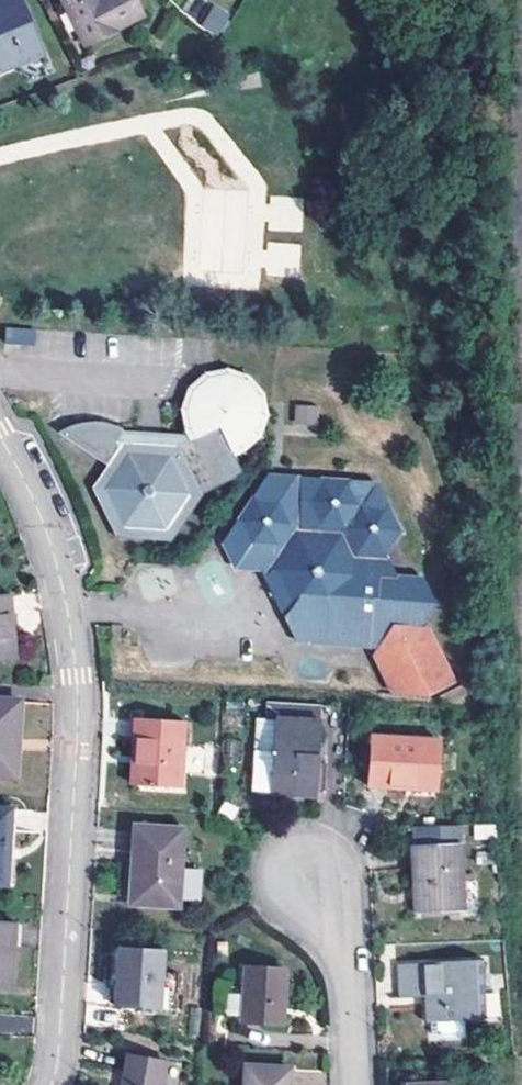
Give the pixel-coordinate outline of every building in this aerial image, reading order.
[(22,62),(44,53),(22,0),(2,0),(0,1),(0,61),(18,53),(22,62)] [(145,17),(137,0),(64,0),(86,46),(145,17)] [(213,12),(202,31),(216,39),(227,20),(213,12)] [(22,62),(18,53),(0,61),(0,72),(22,62)] [(265,272),(299,274),(301,243),(267,240),(265,272)] [(5,327),(5,342),(33,343),(34,328),(5,327)] [(67,429),(60,433),(109,465),(93,488),(117,537),(171,541),(201,494),(242,473),(233,453),(244,447),(257,434),(264,414),(259,393),(245,379),(227,373),(207,377),(191,390),(185,408),(188,428),(195,439),(180,446),(165,445),(159,434),(143,433),(137,441),(133,440),(133,438),(128,434),(120,430),(114,427),(107,425),(102,424),(98,424),(92,423),(85,424),(74,426),(67,429)] [(294,403),(292,423),(316,425),(319,405),(294,403)] [(269,477),(255,497),(280,498),(296,478),(269,477)] [(446,683),(448,685),(455,682),(428,627),(420,625),(434,605),(422,579),(395,577),(385,555),(400,530),(387,505),(362,504),(350,481),(296,478),(280,498),(255,497),(224,543),(235,566),(262,569),(280,606),(322,612),(359,647),(380,649),(374,657),(392,693),(404,687),(411,689),(416,690),(429,690),(433,689),(438,687),(444,685),(446,683)] [(375,483),(350,481),(362,504),(387,505),(375,483)] [(11,592),(0,594),(0,658),(13,656),(11,632),(15,631),(11,592)] [(322,612),(280,606),(296,640),(359,647),(322,612)] [(404,687),(392,693),(428,696),(448,685),(446,683),(444,685),(438,687),(433,689),(429,690),(416,690),(411,689),(404,687)] [(18,776),(23,700),(0,699),(0,775),(18,776)] [(321,792),(327,702),(271,699),(270,719),(280,719),(274,789),(321,792)] [(185,786),(189,720),(138,716),(136,755),(139,755),(137,783),(185,786)] [(443,784),(445,737),(380,733),(377,783),(413,786),(413,781),(443,784)] [(9,882),(14,808),(0,807),(0,881),(9,882)] [(181,905),(187,827),(139,825),(133,901),(181,905)] [(471,910),(470,906),(482,906),(481,878),(466,879),(465,841),(419,843),(422,911),(471,910)] [(14,987),(19,922),(0,921),(0,986),(14,987)] [(120,1006),(179,1010),(182,981),(164,980),(167,950),(124,946),(120,1006)] [(436,970),(435,960),(402,961),(404,994),(430,993),(431,1021),(488,1018),(485,957),(446,959),(446,969),(436,970)] [(446,969),(446,959),(435,960),(436,970),(446,969)] [(284,1022),(288,970),(251,968),(247,1021),(284,1022)] [(185,1062),(132,1054),(127,1084),(181,1084),(185,1062)] [(294,1067),(250,1065),(249,1084),(293,1084),(294,1067)]
